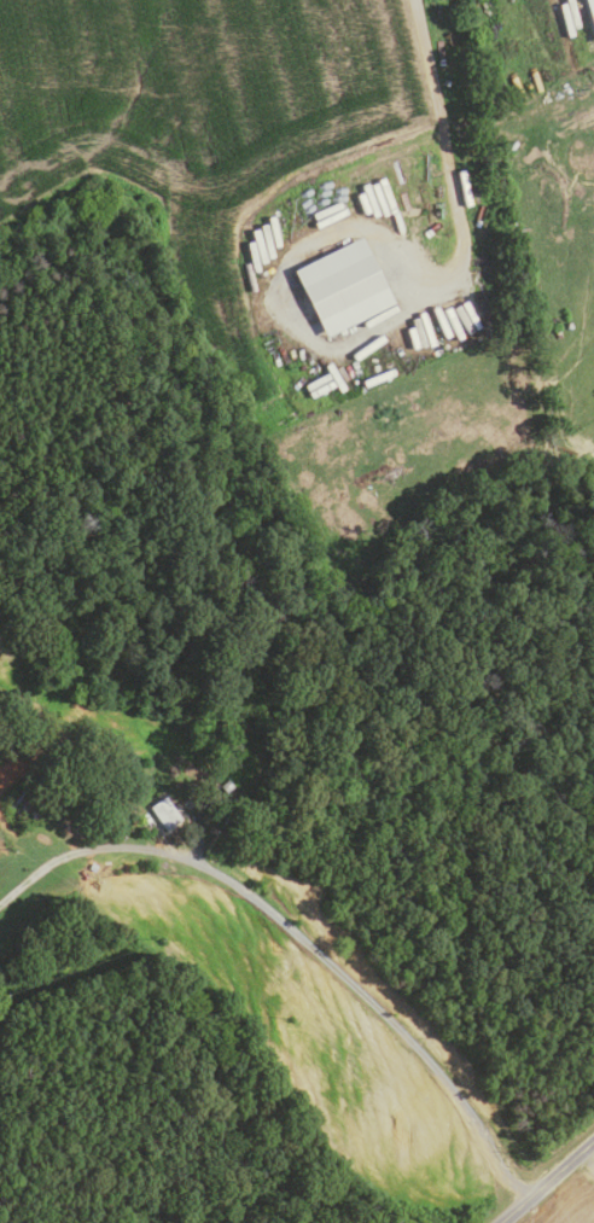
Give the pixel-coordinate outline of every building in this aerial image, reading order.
[(593,45),(582,0),(593,0),(593,45)] [(326,333),(293,268),(359,234),(391,301),(326,333)] [(226,780),(233,786),(226,793),(219,787),(226,780)] [(164,832),(148,806),(164,797),(180,821),(164,832)] [(237,797),(240,800),(235,805),(232,800),(237,797)] [(234,819),(232,826),(225,825),(226,817),(234,819)] [(93,872),(88,868),(91,862),(97,866),(93,872)]
